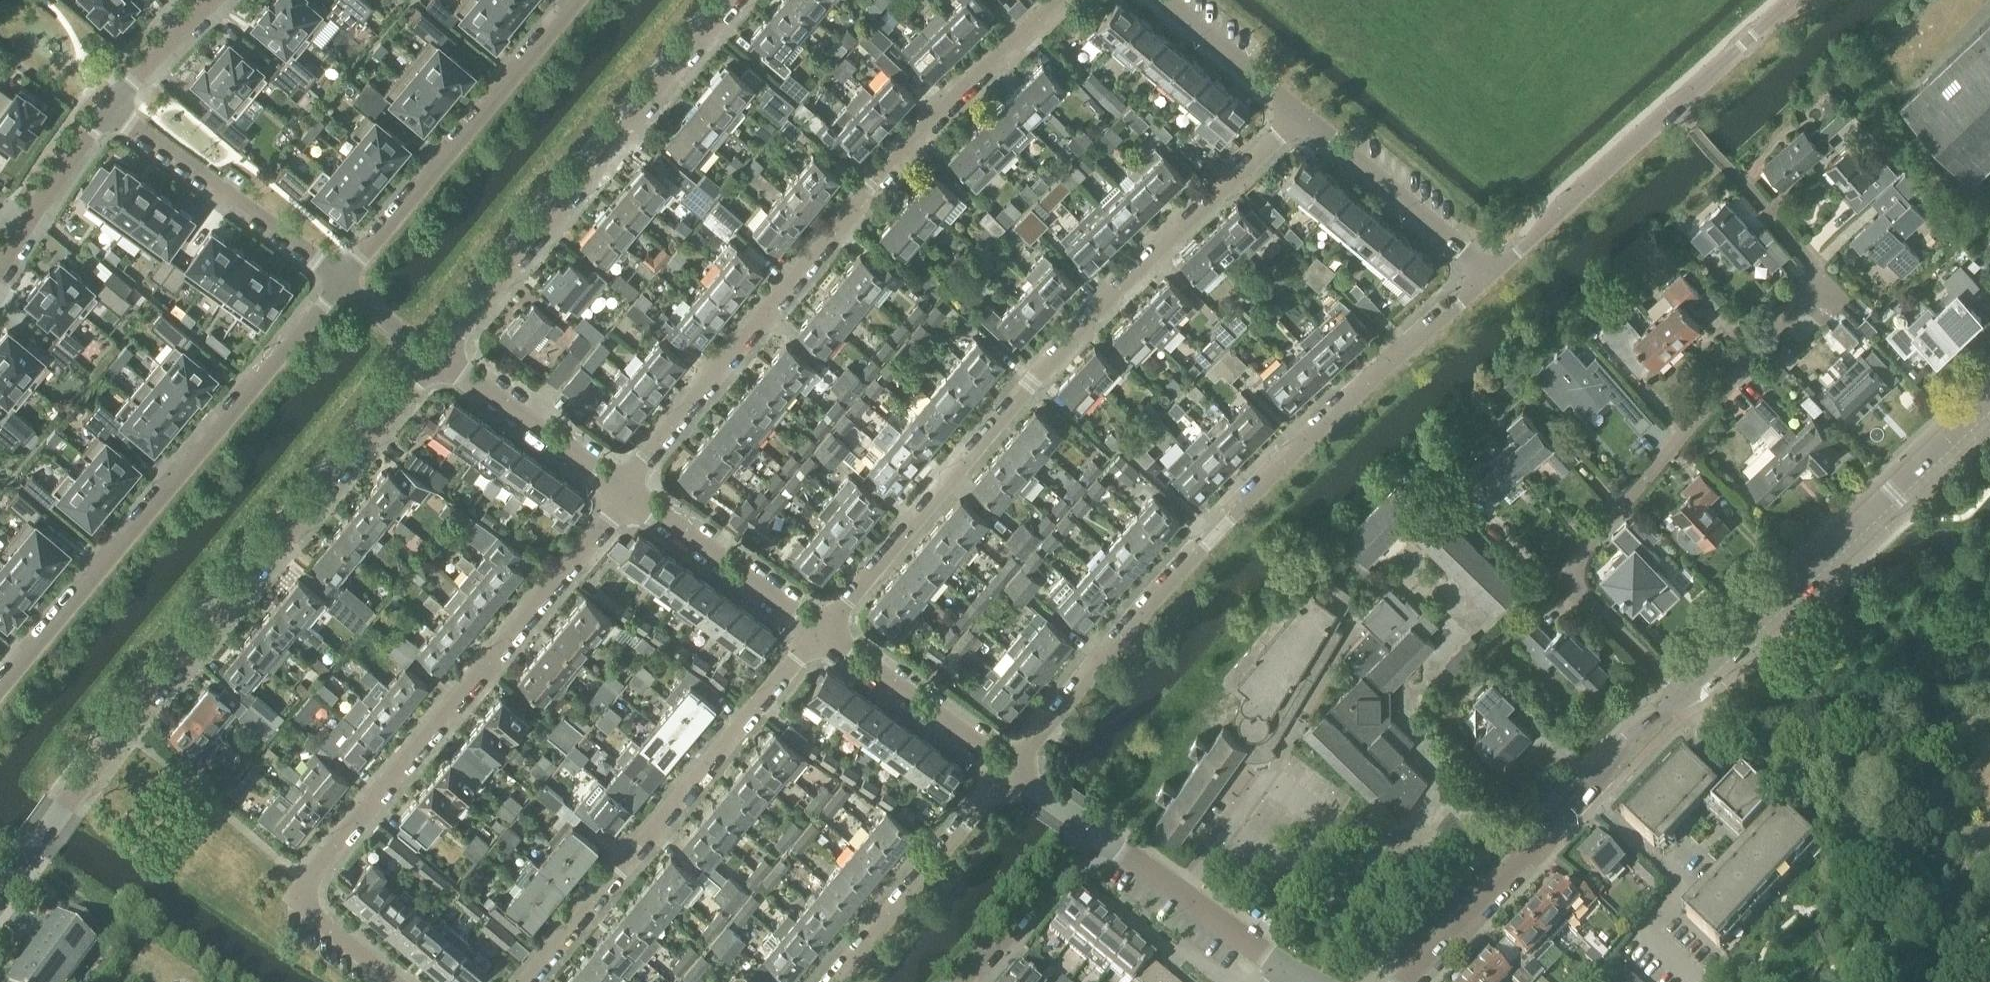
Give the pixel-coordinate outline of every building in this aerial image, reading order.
[(91,2),(88,4),(99,14),(101,12),(114,24),(121,18),(122,20),(136,5),(135,4),(136,2),(134,0),(89,0),(91,2)] [(271,4),(310,37),(329,14),(348,30),(358,17),(338,0),(333,0),(327,6),(320,0),(274,0),(271,4)] [(358,17),(362,20),(374,7),(366,0),(338,0),(358,17)] [(505,33),(502,31),(509,24),(480,0),(461,0),(453,10),(440,0),(430,0),(426,5),(449,25),(459,14),(495,45),(505,33)] [(517,0),(481,0),(509,23),(515,16),(516,17),(525,6),(524,6),(517,0)] [(768,16),(796,40),(799,42),(816,22),(790,0),(782,0),(768,16)] [(816,22),(833,2),(831,0),(790,0),(816,22)] [(881,8),(871,0),(863,10),(873,18),(881,8)] [(871,0),(881,8),(888,0),(872,0),(871,0)] [(946,17),(968,40),(988,21),(985,18),(992,12),(981,0),(964,0),(946,17)] [(1014,9),(1022,0),(1004,0),(1014,9)] [(1139,18),(1118,0),(1117,0),(1107,12),(1101,6),(1080,31),(1100,48),(1102,45),(1111,52),(1112,51),(1139,18)] [(262,14),(254,24),(265,33),(264,34),(274,42),(275,41),(285,50),(287,49),(290,51),(278,65),(298,82),(306,88),(317,74),(295,55),(310,37),(271,4),(268,2),(260,12),(262,14)] [(939,10),(921,28),(927,35),(950,58),(968,40),(946,17),(939,10)] [(454,90),(460,82),(462,84),(472,73),(446,51),(455,40),(421,11),(410,24),(428,39),(414,56),(454,90)] [(873,23),(885,33),(893,25),(880,14),(873,23)] [(768,16),(751,37),(764,48),(760,55),(784,75),(791,67),(781,57),(796,40),(768,16)] [(1139,18),(1112,51),(1132,68),(1138,61),(1160,35),(1139,18)] [(1899,106),(1972,184),(1989,167),(1989,20),(1899,106)] [(885,33),(873,23),(873,22),(864,32),(882,48),(891,38),(885,33)] [(836,39),(846,47),(856,36),(846,27),(836,39)] [(921,28),(901,47),(908,54),(930,77),(950,58),(927,35),(921,28)] [(1182,54),(1160,35),(1138,61),(1160,80),(1182,54)] [(846,47),(836,39),(827,49),(837,58),(846,47)] [(210,60),(212,62),(252,95),(267,77),(259,70),(260,69),(249,59),(250,58),(241,51),(241,52),(229,42),(227,44),(225,43),(210,60)] [(380,42),(372,52),(379,57),(387,47),(380,42)] [(889,74),(871,92),(895,114),(914,94),(899,81),(907,72),(882,48),(873,58),(889,74)] [(837,63),(849,73),(857,65),(845,54),(837,63)] [(1182,54),(1160,80),(1181,98),(1203,72),(1182,54)] [(447,97),(454,90),(414,56),(399,74),(438,108),(439,108),(448,98),(447,97)] [(231,120),(252,95),(212,62),(207,68),(205,66),(194,80),(208,92),(202,99),(225,117),(215,128),(239,148),(250,135),(231,120)] [(849,73),(837,63),(831,70),(843,81),(849,73)] [(1043,64),(1023,83),(1046,105),(1065,87),(1043,64)] [(278,65),(270,74),(290,91),(298,82),(278,65)] [(728,65),(712,84),(738,106),(761,78),(748,67),(741,76),(728,65)] [(1080,79),(1097,97),(1107,88),(1090,70),(1080,79)] [(1225,91),(1203,72),(1181,98),(1203,117),(1225,91)] [(369,80),(360,90),(380,107),(388,97),(423,126),(423,125),(424,126),(433,116),(432,115),(438,108),(399,74),(383,92),(369,80)] [(780,84),(798,99),(806,88),(789,74),(780,84)] [(1023,83),(1005,101),(1027,124),(1046,105),(1023,83)] [(712,84),(696,103),(722,124),(729,130),(744,111),(738,106),(712,84)] [(763,97),(758,103),(764,109),(779,121),(793,105),(774,89),(768,84),(759,94),(763,97)] [(863,84),(845,104),(846,105),(854,111),(877,133),(895,114),(871,92),(863,84)] [(7,156),(14,147),(23,135),(26,137),(34,125),(32,123),(42,108),(35,103),(37,101),(20,89),(19,91),(17,90),(12,97),(6,93),(7,92),(0,87),(0,150),(7,156)] [(372,117),(380,107),(360,90),(352,100),(367,113),(351,131),(360,138),(391,164),(397,157),(398,157),(407,147),(406,146),(407,145),(372,117)] [(1108,108),(1118,99),(1110,91),(1100,101),(1108,108)] [(1247,109),(1225,91),(1203,117),(1222,133),(1212,142),(1220,148),(1242,127),(1238,120),(1247,109)] [(1125,106),(1118,99),(1108,108),(1115,115),(1125,106)] [(802,101),(794,111),(819,132),(827,123),(802,101)] [(1005,101),(986,119),(1009,142),(1027,124),(1005,101)] [(696,103),(681,121),(707,143),(713,148),(729,130),(722,124),(696,103)] [(827,123),(819,132),(842,154),(850,145),(859,153),(877,133),(854,111),(846,105),(828,124),(827,123)] [(1147,123),(1142,118),(1131,106),(1121,116),(1137,133),(1147,123)] [(1153,129),(1159,123),(1148,112),(1142,118),(1147,123),(1153,129)] [(309,126),(316,132),(324,122),(318,117),(309,126)] [(787,117),(778,128),(789,136),(798,125),(787,117)] [(765,118),(760,125),(769,132),(774,126),(765,118)] [(986,119),(967,138),(998,169),(1016,151),(1008,143),(1009,142),(986,119)] [(681,121),(665,140),(691,162),(698,167),(713,148),(707,143),(681,121)] [(1159,123),(1153,129),(1164,141),(1170,135),(1159,123)] [(769,132),(760,125),(756,130),(765,137),(769,132)] [(1104,132),(1115,143),(1122,136),(1111,125),(1104,132)] [(316,132),(309,126),(301,136),(308,142),(316,132)] [(1081,127),(1073,135),(1085,147),(1093,140),(1081,127)] [(1764,166),(1781,186),(1821,150),(1824,154),(1833,146),(1817,127),(1808,135),(1804,130),(1764,166)] [(1115,143),(1104,132),(1096,140),(1107,151),(1115,143)] [(1085,147),(1073,135),(1066,142),(1078,154),(1085,147)] [(359,138),(345,156),(376,182),(382,175),(383,176),(392,165),(391,164),(391,165),(359,138)] [(967,138),(948,157),(962,171),(959,174),(976,191),(998,169),(967,138)] [(1847,147),(1827,166),(1850,192),(1845,196),(1857,209),(1896,174),(1874,149),(1869,154),(1868,153),(1867,154),(1858,143),(1850,150),(1847,147)] [(1154,147),(1136,164),(1165,195),(1185,177),(1163,153),(1162,154),(1154,147)] [(1301,197),(1323,171),(1302,153),(1292,164),(1286,160),(1265,185),(1272,191),(1283,182),(1301,197)] [(734,154),(729,161),(739,170),(745,163),(734,154)] [(813,155),(798,174),(823,195),(839,177),(813,155)] [(345,156),(331,173),(362,199),(367,192),(368,193),(377,183),(376,182),(345,156)] [(754,156),(748,164),(757,171),(763,164),(754,156)] [(739,170),(729,161),(725,166),(735,175),(739,170)] [(99,185),(85,204),(105,218),(135,176),(137,174),(127,167),(125,169),(115,162),(108,172),(107,171),(97,184),(99,185)] [(1066,170),(1078,181),(1085,173),(1073,162),(1066,170)] [(757,171),(748,164),(743,170),(752,177),(757,171)] [(1136,164),(1117,182),(1146,213),(1165,195),(1136,164)] [(331,173),(322,166),(307,184),(285,165),(274,178),(301,201),(312,189),(324,199),(323,200),(336,211),(337,210),(346,218),(354,208),(356,210),(364,201),(362,199),(331,173)] [(1036,172),(1048,184),(1055,176),(1044,165),(1036,172)] [(643,166),(627,185),(652,207),(668,187),(643,166)] [(1078,181),(1066,170),(1059,177),(1071,188),(1078,181)] [(1345,189),(1323,171),(1301,197),(1323,215),(1345,189)] [(933,173),(915,193),(939,215),(957,194),(933,173)] [(704,174),(697,182),(715,197),(723,189),(704,174)] [(798,174),(782,192),(808,213),(823,195),(798,174)] [(135,176),(105,218),(123,231),(153,189),(154,188),(143,180),(142,181),(135,176)] [(697,182),(690,190),(709,205),(715,197),(697,182)] [(1038,193),(1027,182),(1019,190),(1030,201),(1038,193)] [(1117,182),(1097,200),(1105,208),(1128,231),(1146,213),(1117,182)] [(652,207),(627,185),(612,204),(637,225),(652,207)] [(153,189),(123,231),(142,245),(172,203),(173,202),(161,194),(161,195),(153,189)] [(1367,208),(1345,189),(1323,215),(1345,234),(1367,208)] [(709,205),(690,190),(683,199),(701,215),(709,205)] [(782,192),(767,210),(793,231),(808,213),(782,192)] [(915,193),(898,213),(922,234),(939,215),(915,193)] [(1898,198),(1851,240),(1861,250),(1866,246),(1882,264),(1888,259),(1903,275),(1919,259),(1905,244),(1901,240),(1926,217),(1912,201),(1906,206),(1898,198)] [(1022,210),(1010,199),(1001,207),(1013,219),(1022,210)] [(1258,207),(1276,224),(1284,216),(1267,199),(1258,207)] [(719,200),(711,210),(733,229),(741,220),(719,200)] [(1038,200),(1030,208),(1042,219),(1049,211),(1038,200)] [(1097,200),(1079,218),(1109,249),(1128,231),(1105,208),(1097,200)] [(1705,252),(1718,241),(1739,266),(1764,244),(1779,262),(1789,253),(1773,236),(1774,235),(1767,227),(1756,236),(1725,201),(1701,223),(1704,225),(1691,236),(1705,252)] [(172,203),(142,245),(158,256),(161,259),(150,274),(160,282),(176,261),(166,253),(192,217),(191,216),(191,215),(181,208),(180,209),(172,203)] [(612,204),(596,222),(621,244),(622,243),(637,225),(612,204)] [(1238,205),(1218,224),(1240,247),(1248,256),(1275,230),(1253,207),(1246,214),(1238,205)] [(1030,208),(1022,217),(1039,233),(1048,224),(1042,219),(1030,208)] [(1389,226),(1367,208),(1345,234),(1367,252),(1389,226)] [(733,229),(711,210),(703,219),(725,239),(733,229)] [(793,231),(767,210),(752,229),(777,250),(793,231)] [(1005,226),(988,211),(980,220),(984,225),(978,232),(991,243),(1005,226)] [(922,234),(898,213),(880,233),(904,255),(922,234)] [(1022,217),(1014,226),(1024,236),(1031,242),(1039,233),(1022,217)] [(1079,218),(1060,237),(1067,245),(1089,268),(1109,249),(1079,218)] [(675,225),(685,234),(691,227),(680,219),(675,225)] [(621,244),(596,222),(580,242),(605,263),(615,251),(622,257),(629,249),(622,243),(621,244)] [(1218,224),(1199,242),(1221,265),(1240,247),(1218,224)] [(685,234),(675,225),(670,231),(681,240),(685,234)] [(1014,226),(1006,233),(1017,243),(1024,236),(1014,226)] [(1303,239),(1290,226),(1283,233),(1296,246),(1303,239)] [(1389,226),(1367,252),(1389,271),(1411,245),(1389,226)] [(702,246),(708,239),(697,230),(691,236),(702,246)] [(176,261),(160,282),(174,292),(185,276),(202,288),(232,246),(224,240),(224,239),(214,231),(213,232),(212,232),(186,268),(176,261)] [(90,237),(84,244),(94,253),(100,246),(90,237)] [(728,241),(713,259),(721,266),(746,287),(761,268),(736,247),(728,241)] [(1199,242),(1179,261),(1201,284),(1221,265),(1199,242)] [(232,246),(202,288),(220,301),(250,259),(245,256),(243,254),(244,253),(233,245),(232,246)] [(1432,262),(1411,245),(1389,271),(1407,286),(1398,295),(1404,301),(1428,280),(1422,273),(1432,262)] [(115,262),(121,255),(111,247),(105,254),(115,262)] [(671,255),(681,263),(686,256),(677,248),(671,255)] [(1045,253),(1026,274),(1028,276),(1056,302),(1075,282),(1045,253)] [(681,263),(671,255),(666,262),(675,270),(681,263)] [(644,262),(654,270),(659,265),(649,256),(644,262)] [(861,256),(845,275),(870,296),(878,302),(893,284),(895,285),(902,277),(878,256),(870,264),(861,256)] [(1316,257),(1308,267),(1318,275),(1325,265),(1316,257)] [(250,259),(220,301),(238,314),(268,273),(261,268),(262,266),(251,258),(250,259)] [(654,270),(644,262),(640,258),(635,265),(649,277),(654,270)] [(962,269),(950,259),(944,267),(955,277),(962,269)] [(49,269),(41,279),(83,314),(98,296),(120,314),(132,300),(125,294),(105,278),(93,291),(90,289),(91,287),(81,278),(82,277),(72,269),(71,270),(60,261),(52,271),(49,269)] [(563,270),(560,267),(544,286),(565,304),(584,282),(595,291),(601,284),(590,275),(588,277),(570,262),(563,270)] [(1325,265),(1318,275),(1327,281),(1334,272),(1325,265)] [(721,266),(706,283),(731,305),(746,287),(721,266)] [(1929,305),(1928,306),(1959,338),(1981,317),(1962,298),(1977,284),(1959,266),(1943,282),(1950,289),(1942,297),(1947,302),(1936,312),(1929,305)] [(1318,275),(1308,267),(1301,276),(1320,290),(1327,281),(1318,275)] [(113,268),(105,278),(125,294),(133,285),(113,268)] [(268,273),(238,314),(258,329),(271,310),(273,311),(282,298),(281,297),(288,287),(278,280),(280,277),(270,270),(268,273)] [(919,280),(938,296),(946,286),(927,270),(919,280)] [(1269,279),(1280,290),(1288,282),(1277,271),(1269,279)] [(630,299),(638,290),(638,289),(619,274),(611,284),(630,299)] [(1656,319),(1678,344),(1700,324),(1692,315),(1697,311),(1692,305),(1701,297),(1680,274),(1662,291),(1664,293),(1646,309),(1656,320),(1656,319)] [(870,296),(845,275),(830,293),(855,314),(870,296)] [(1026,288),(1014,300),(1038,322),(1056,302),(1028,276),(1021,283),(1026,288)] [(1150,297),(1173,320),(1183,310),(1189,315),(1197,307),(1191,302),(1192,300),(1169,278),(1150,297)] [(41,279),(28,296),(30,297),(28,299),(39,309),(39,310),(47,317),(48,316),(59,326),(61,324),(64,326),(54,338),(74,355),(84,343),(69,331),(83,314),(41,279)] [(1280,290),(1269,279),(1262,286),(1273,297),(1280,290)] [(706,283),(691,301),(716,323),(731,305),(706,283)] [(1356,301),(1365,292),(1357,283),(1347,292),(1356,301)] [(1295,298),(1286,289),(1279,297),(1288,305),(1295,298)] [(641,292),(633,302),(643,310),(651,300),(641,292)] [(1365,292),(1356,301),(1372,319),(1382,310),(1365,292)] [(830,293),(814,310),(840,332),(855,314),(830,293)] [(1150,297),(1131,317),(1154,339),(1173,320),(1150,297)] [(1329,312),(1318,322),(1325,329),(1324,330),(1346,353),(1366,335),(1363,332),(1368,327),(1349,306),(1348,307),(1338,297),(1326,308),(1329,312)] [(989,307),(978,318),(1009,346),(1011,344),(1016,338),(1020,341),(1038,322),(1014,300),(999,316),(989,307)] [(665,310),(657,320),(690,348),(698,339),(700,341),(716,323),(691,301),(676,319),(665,310)] [(643,310),(633,302),(625,311),(648,331),(656,321),(643,310)] [(499,336),(510,345),(511,344),(520,352),(519,354),(520,354),(544,327),(555,336),(561,329),(552,320),(535,304),(524,316),(520,312),(499,336)] [(916,321),(925,310),(917,304),(909,315),(916,321)] [(943,312),(936,306),(927,316),(934,322),(943,312)] [(1220,317),(1237,334),(1254,317),(1242,306),(1234,313),(1229,308),(1220,317)] [(1259,313),(1262,316),(1270,323),(1277,316),(1266,306),(1259,313)] [(1959,338),(1928,306),(1907,325),(1903,320),(1886,336),(1903,353),(1918,340),(1937,359),(1959,338)] [(190,325),(196,318),(186,310),(180,317),(190,325)] [(840,332),(814,310),(799,329),(824,351),(840,332)] [(1656,319),(1656,320),(1642,332),(1623,311),(1601,331),(1641,374),(1654,362),(1656,364),(1678,344),(1656,319)] [(162,312),(152,324),(174,343),(159,360),(198,394),(201,396),(209,386),(206,384),(214,375),(205,367),(206,366),(193,355),(192,356),(180,346),(189,335),(162,312)] [(581,331),(594,342),(602,333),(583,317),(574,326),(575,327),(575,326),(581,331)] [(1154,339),(1131,317),(1113,336),(1120,343),(1114,350),(1128,364),(1134,357),(1136,359),(1154,339)] [(1237,334),(1220,317),(1212,326),(1217,331),(1209,338),(1221,350),(1237,334)] [(1831,330),(1847,348),(1857,339),(1840,321),(1831,330)] [(901,342),(911,330),(901,322),(892,334),(901,342)] [(1318,322),(1299,340),(1306,347),(1328,371),(1346,353),(1324,330),(1325,329),(1318,322)] [(919,343),(929,331),(920,323),(910,335),(919,343)] [(33,385),(55,359),(64,366),(74,355),(54,338),(45,349),(29,335),(23,342),(8,330),(0,340),(0,358),(33,385)] [(205,338),(215,346),(221,340),(211,331),(205,338)] [(581,331),(568,346),(571,349),(547,378),(557,386),(594,342),(581,331)] [(644,357),(669,378),(685,360),(659,339),(644,357)] [(887,360),(896,347),(886,339),(876,352),(887,360)] [(221,340),(215,346),(225,355),(231,348),(221,340)] [(595,347),(604,355),(610,348),(601,341),(595,347)] [(905,361),(915,349),(904,341),(895,353),(905,361)] [(962,359),(987,381),(1003,362),(978,341),(962,359)] [(786,344),(770,363),(795,385),(811,366),(786,344)] [(126,345),(118,355),(125,360),(133,351),(126,345)] [(1542,367),(1536,373),(1548,386),(1554,393),(1561,401),(1568,395),(1583,412),(1608,390),(1628,413),(1625,415),(1640,432),(1652,422),(1601,365),(1595,358),(1586,365),(1568,345),(1548,362),(1542,367)] [(1128,364),(1114,350),(1107,357),(1095,346),(1076,366),(1100,388),(1118,369),(1121,372),(1128,364)] [(604,355),(595,347),(582,362),(591,370),(604,355)] [(1306,347),(1287,365),(1309,389),(1328,371),(1306,347)] [(1229,348),(1221,357),(1238,374),(1246,365),(1229,348)] [(1830,390),(1821,398),(1844,423),(1853,414),(1856,418),(1900,377),(1873,348),(1861,360),(1859,357),(1827,387),(1830,390)] [(125,360),(118,355),(110,365),(116,370),(125,360)] [(644,357),(629,375),(654,396),(669,378),(644,357)] [(1238,374),(1221,357),(1206,372),(1214,379),(1221,373),(1230,382),(1238,374)] [(5,409),(0,414),(0,420),(25,440),(35,428),(13,409),(33,385),(0,358),(0,404),(5,409)] [(871,377),(881,365),(872,358),(862,369),(871,377)] [(1279,358),(1261,376),(1290,407),(1309,389),(1287,365),(1286,365),(1279,358)] [(891,359),(880,371),(889,379),(900,367),(891,359)] [(962,359),(947,377),(972,399),(987,381),(962,359)] [(159,360),(144,378),(184,411),(185,412),(194,401),(193,400),(198,394),(159,360)] [(795,385),(770,363),(754,382),(780,403),(780,402),(795,385)] [(580,366),(562,388),(571,396),(590,374),(580,366)] [(865,381),(847,366),(839,376),(857,391),(865,381)] [(1100,388),(1076,366),(1057,386),(1081,408),(1100,388)] [(622,383),(613,393),(639,415),(654,396),(629,375),(621,369),(615,377),(622,383)] [(1184,386),(1173,375),(1165,383),(1175,394),(1184,386)] [(1505,381),(1516,393),(1524,387),(1513,375),(1505,381)] [(839,376),(831,385),(842,394),(849,400),(857,391),(839,376)] [(874,397),(884,385),(875,377),(864,390),(874,397)] [(947,377),(931,395),(956,416),(972,399),(947,377)] [(144,378),(130,395),(169,428),(170,429),(179,418),(178,418),(184,411),(144,378)] [(780,403),(754,382),(739,400),(770,426),(787,407),(780,402),(780,403)] [(1203,392),(1194,383),(1186,390),(1195,399),(1203,392)] [(639,415),(613,393),(597,412),(601,415),(599,418),(607,425),(609,422),(623,433),(639,415)] [(836,399),(826,411),(836,420),(847,407),(845,405),(849,400),(842,394),(837,400),(836,399)] [(101,399),(91,411),(111,428),(119,418),(153,447),(154,446),(155,447),(164,437),(163,436),(169,428),(130,395),(116,412),(101,399)] [(859,415),(869,402),(859,395),(849,407),(859,415)] [(956,416),(931,395),(916,413),(941,434),(956,416)] [(1763,396),(1754,404),(1771,422),(1780,414),(1780,413),(1763,396)] [(770,426),(739,400),(723,418),(749,440),(750,438),(756,443),(770,426)] [(1158,411),(1148,400),(1141,406),(1152,417),(1158,411)] [(1231,418),(1230,419),(1253,441),(1272,423),(1249,400),(1231,418)] [(452,448),(475,416),(454,401),(431,433),(452,448)] [(1184,409),(1175,401),(1168,408),(1177,417),(1184,409)] [(1754,404),(1738,420),(1755,438),(1760,433),(1771,422),(1754,404)] [(941,434),(916,413),(907,406),(901,413),(909,421),(901,431),(926,452),(941,434)] [(1501,447),(1523,471),(1545,451),(1562,470),(1579,455),(1555,428),(1547,435),(1524,409),(1510,421),(1520,432),(1513,438),(1512,437),(1501,447)] [(97,433),(81,453),(90,459),(90,458),(122,485),(128,477),(129,478),(138,468),(137,467),(138,466),(103,437),(111,428),(91,411),(83,421),(97,433)] [(1019,430),(1045,451),(1060,433),(1035,411),(1019,430)] [(1223,411),(1205,430),(1212,437),(1235,460),(1253,441),(1230,419),(1231,418),(1223,411)] [(843,433),(853,421),(844,413),(834,425),(843,433)] [(1780,414),(1771,422),(1782,433),(1784,436),(1788,440),(1809,462),(1808,463),(1818,473),(1838,454),(1829,444),(1832,440),(1811,418),(1797,432),(1780,414)] [(475,416),(452,448),(473,462),(472,463),(496,430),(475,416)] [(820,437),(831,425),(822,417),(811,430),(820,437)] [(723,418),(708,436),(733,458),(749,440),(723,418)] [(13,447),(20,438),(24,441),(25,440),(0,420),(0,436),(13,447)] [(55,430),(47,439),(54,445),(62,435),(55,430)] [(496,430),(472,463),(463,476),(471,482),(481,468),(483,468),(493,476),(495,477),(517,446),(496,430)] [(1045,451),(1019,430),(1004,447),(1029,469),(1045,451)] [(823,441),(841,456),(849,446),(831,431),(823,441)] [(926,452),(901,431),(886,449),(911,470),(926,452)] [(1117,446),(1122,442),(1111,431),(1104,438),(1113,447),(1117,446)] [(1776,451),(1746,479),(1767,501),(1808,463),(1809,462),(1788,440),(1784,436),(1782,433),(1770,445),(1776,451)] [(1146,466),(1146,465),(1154,457),(1145,449),(1152,442),(1144,434),(1128,450),(1146,466)] [(806,455),(815,443),(805,435),(795,447),(806,455)] [(708,436),(692,455),(718,476),(733,458),(708,436)] [(1212,437),(1194,455),(1217,478),(1235,460),(1212,437)] [(841,456),(823,441),(815,450),(833,465),(841,456)] [(495,477),(493,476),(482,490),(491,496),(501,482),(514,491),(518,486),(519,487),(538,461),(517,446),(495,477)] [(1029,469),(1004,447),(989,465),(1014,487),(1029,469)] [(1186,447),(1167,465),(1176,474),(1198,496),(1217,478),(1194,455),(1186,447)] [(1523,471),(1501,447),(1490,457),(1491,458),(1484,464),(1480,459),(1466,471),(1491,498),(1496,493),(1497,494),(1501,490),(1510,500),(1525,487),(1516,477),(1523,471)] [(911,470),(886,449),(870,467),(895,489),(911,470)] [(431,481),(438,471),(411,452),(404,462),(431,481)] [(789,472),(800,460),(792,453),(781,465),(789,472)] [(1120,454),(1109,468),(1127,484),(1139,471),(1120,454)] [(718,476),(692,455),(679,471),(693,483),(691,486),(699,493),(701,491),(704,493),(718,476)] [(800,465),(802,467),(809,473),(819,462),(810,455),(800,465)] [(122,485),(90,459),(76,476),(107,503),(108,504),(117,493),(116,492),(122,485)] [(1083,470),(1090,477),(1100,466),(1093,460),(1083,470)] [(538,461),(519,487),(526,492),(528,488),(542,498),(559,476),(538,461)] [(1014,487),(989,465),(973,484),(998,505),(1014,487)] [(389,472),(369,496),(391,514),(397,519),(415,498),(419,501),(429,489),(402,466),(394,476),(389,472)] [(809,473),(802,467),(787,485),(794,491),(809,473)] [(100,511),(107,503),(75,477),(76,476),(68,469),(50,490),(32,474),(23,484),(47,504),(56,493),(91,522),(92,521),(93,522),(101,512),(100,511)] [(446,477),(438,471),(431,481),(439,487),(446,477)] [(775,490),(786,479),(777,471),(766,483),(775,490)] [(1689,496),(1673,512),(1683,523),(1678,528),(1678,535),(1691,549),(1698,549),(1704,544),(1706,546),(1726,527),(1705,505),(1717,493),(1716,491),(1718,489),(1701,473),(1699,475),(1699,474),(1683,490),(1689,496)] [(559,476),(542,498),(561,512),(554,522),(563,528),(562,528),(563,529),(572,517),(574,518),(580,509),(578,508),(585,499),(577,494),(579,490),(559,476)] [(850,476),(834,494),(866,522),(882,503),(850,476)] [(1065,489),(1074,496),(1084,484),(1076,477),(1065,489)] [(1097,478),(1086,490),(1095,498),(1106,485),(1097,478)] [(1343,656),(1345,658),(1361,674),(1304,734),(1371,799),(1380,790),(1404,814),(1428,780),(1402,754),(1415,740),(1392,717),(1391,690),(1435,646),(1425,636),(1438,623),(1424,610),(1422,612),(1408,599),(1405,602),(1365,563),(1406,521),(1417,532),(1416,533),(1496,611),(1518,589),(1440,513),(1444,508),(1431,496),(1422,504),(1418,500),(1417,502),(1399,485),(1346,538),(1361,553),(1351,563),(1359,570),(1384,595),(1362,617),(1372,627),(1343,656)] [(751,500),(760,507),(769,495),(760,489),(751,500)] [(26,519),(12,536),(28,549),(51,569),(58,561),(59,562),(67,552),(66,551),(67,550),(33,521),(42,510),(18,490),(7,503),(26,519)] [(778,511),(789,498),(779,490),(769,503),(778,511)] [(512,511),(522,498),(513,491),(503,504),(512,511)] [(834,494),(819,512),(826,519),(851,540),(866,522),(834,494)] [(1050,508),(1058,514),(1069,501),(1061,495),(1050,508)] [(1082,495),(1071,507),(1080,515),(1091,503),(1082,495)] [(369,496),(352,516),(374,534),(391,514),(369,496)] [(1139,515),(1163,537),(1179,519),(1155,497),(1139,515)] [(760,507),(751,500),(750,502),(746,499),(740,506),(736,503),(731,511),(733,513),(729,518),(741,528),(747,522),(747,523),(753,515),(758,509),(760,507)] [(961,499),(945,518),(970,539),(986,521),(961,499)] [(464,512),(459,518),(471,527),(464,536),(486,553),(476,564),(506,590),(522,571),(519,568),(527,558),(478,522),(464,512)] [(1035,525),(1043,532),(1054,519),(1046,513),(1035,525)] [(1067,513),(1056,525),(1065,533),(1076,520),(1067,513)] [(1139,515),(1123,532),(1147,554),(1163,537),(1139,515)] [(352,516),(333,538),(346,549),(355,557),(367,542),(376,549),(375,550),(388,561),(396,552),(374,534),(352,516)] [(759,517),(753,527),(766,535),(772,526),(759,517)] [(945,518),(929,536),(955,558),(963,564),(979,546),(970,539),(945,518)] [(393,527),(406,538),(413,529),(400,519),(393,527)] [(826,519),(811,536),(836,557),(851,540),(826,519)] [(1022,521),(1014,531),(1031,545),(1039,536),(1022,521)] [(1616,564),(1604,574),(1622,593),(1621,594),(1625,598),(1626,597),(1634,605),(1646,593),(1651,599),(1652,598),(1663,610),(1681,594),(1653,565),(1661,558),(1626,521),(1612,535),(1628,552),(1616,564)] [(520,543),(527,533),(521,529),(514,538),(520,543)] [(1031,545),(1014,531),(1005,540),(1022,555),(1031,545)] [(1051,531),(1041,543),(1049,551),(1060,538),(1051,531)] [(1123,532),(1107,550),(1131,571),(1147,554),(1123,532)] [(534,537),(527,533),(520,543),(527,548),(534,537)] [(630,544),(618,560),(639,575),(658,548),(638,534),(630,544)] [(756,534),(750,541),(759,547),(764,540),(756,534)] [(28,549),(12,536),(0,550),(0,558),(4,561),(5,560),(37,586),(42,579),(43,580),(52,570),(51,569),(28,549)] [(800,541),(789,554),(803,567),(806,564),(820,576),(836,557),(811,536),(804,545),(800,541)] [(929,536),(914,554),(940,575),(955,558),(929,536)] [(326,547),(314,561),(323,569),(316,578),(337,596),(346,585),(337,578),(355,557),(346,549),(333,538),(330,542),(327,539),(322,544),(326,547)] [(658,548),(639,575),(659,590),(678,563),(658,548)] [(1036,549),(1025,561),(1035,568),(1044,556),(1036,549)] [(1131,571),(1107,550),(1092,567),(1116,589),(1131,571)] [(462,553),(455,561),(477,579),(467,590),(490,609),(506,590),(476,564),(462,553)] [(914,554),(899,572),(924,593),(940,575),(914,554)] [(1010,574),(1019,564),(1020,562),(1013,556),(1003,568),(1010,574)] [(0,567),(0,585),(23,603),(28,597),(29,598),(38,587),(37,586),(37,587),(5,560),(0,567)] [(420,583),(430,570),(421,563),(411,576),(420,583)] [(678,563),(659,590),(679,604),(698,577),(678,563)] [(1022,567),(1014,577),(1032,592),(1040,583),(1022,567)] [(1092,567),(1076,584),(1100,606),(1116,589),(1092,567)] [(884,589),(884,590),(909,611),(910,611),(924,593),(899,572),(884,589)] [(995,592),(1005,580),(996,572),(986,583),(995,592)] [(1242,697),(1242,698),(1242,700),(1242,701),(1243,702),(1241,703),(1239,705),(1238,706),(1236,708),(1235,710),(1235,712),(1234,713),(1234,714),(1233,716),(1233,718),(1233,721),(1234,723),(1234,725),(1235,727),(1236,730),(1238,731),(1239,733),(1236,736),(1223,727),(1210,745),(1198,736),(1190,746),(1203,755),(1177,790),(1165,781),(1157,792),(1170,801),(1156,819),(1159,821),(1155,828),(1172,841),(1178,834),(1180,836),(1190,822),(1196,826),(1201,820),(1195,816),(1238,756),(1246,759),(1256,760),(1267,758),(1277,753),(1272,746),(1276,743),(1343,630),(1336,625),(1355,594),(1324,572),(1311,587),(1305,582),(1221,679),(1242,697)] [(679,604),(675,610),(695,624),(699,618),(718,591),(714,588),(698,577),(679,604)] [(1032,592),(1014,577),(1006,586),(1024,602),(1032,592)] [(299,579),(280,601),(307,624),(326,602),(299,579)] [(1100,606),(1076,584),(1060,602),(1084,624),(1100,606)] [(6,622),(14,613),(17,615),(25,605),(23,603),(0,585),(0,617),(6,622)] [(346,585),(337,596),(363,618),(372,608),(346,585)] [(459,585),(443,604),(451,610),(473,629),(490,609),(467,590),(459,585)] [(612,613),(620,602),(599,586),(591,596),(612,613)] [(868,608),(877,617),(873,621),(888,633),(892,629),(901,637),(917,618),(909,611),(884,590),(868,608)] [(980,610),(989,598),(980,590),(970,602),(980,610)] [(718,591),(699,618),(713,629),(719,633),(738,606),(733,602),(718,591)] [(441,603),(429,593),(423,601),(435,611),(441,603)] [(568,616),(593,637),(600,643),(609,632),(613,635),(621,625),(585,595),(568,616)] [(337,596),(328,607),(355,629),(363,618),(337,596)] [(280,601),(261,623),(283,642),(294,629),(302,635),(304,634),(317,645),(323,637),(307,624),(280,601)] [(631,609),(620,602),(612,613),(625,620),(631,609)] [(738,606),(719,633),(739,647),(758,620),(738,606)] [(1037,608),(1019,629),(1021,631),(1054,659),(1071,640),(1045,618),(1047,617),(1037,608)] [(451,610),(434,630),(456,649),(473,629),(451,610)] [(964,628),(974,617),(967,611),(957,622),(964,628)] [(630,624),(644,633),(650,623),(636,614),(630,624)] [(983,629),(989,622),(980,614),(974,621),(983,629)] [(568,616),(552,635),(577,656),(593,637),(568,616)] [(758,620),(739,647),(750,656),(743,666),(752,672),(776,638),(770,634),(772,630),(758,620)] [(261,623),(243,645),(265,664),(272,670),(291,648),(283,642),(261,623)] [(1521,639),(1519,640),(1539,659),(1547,666),(1558,655),(1578,674),(1594,688),(1610,673),(1593,658),(1599,651),(1586,639),(1584,642),(1564,624),(1551,638),(1548,635),(1536,623),(1521,639)] [(949,646),(959,634),(950,625),(939,638),(949,646)] [(968,646),(978,635),(969,627),(959,638),(968,646)] [(650,638),(664,647),(669,638),(655,629),(650,638)] [(396,632),(390,640),(411,658),(418,651),(439,669),(456,649),(434,630),(417,650),(396,632)] [(1021,631),(1005,649),(1038,678),(1054,659),(1021,631)] [(655,645),(641,634),(633,644),(646,655),(655,645)] [(577,656),(552,635),(534,655),(567,683),(584,662),(577,656)] [(1446,662),(1454,671),(1457,673),(1482,648),(1471,636),(1446,662)] [(390,640),(383,648),(405,666),(389,686),(410,704),(427,684),(405,666),(411,658),(390,640)] [(689,650),(677,641),(670,650),(683,659),(689,650)] [(939,661),(945,653),(931,643),(925,651),(939,661)] [(243,645),(224,668),(235,677),(227,686),(247,703),(256,693),(246,686),(265,664),(243,645)] [(1005,649),(992,665),(1000,672),(998,675),(1023,696),(1038,678),(1005,649)] [(710,662),(696,653),(689,663),(703,672),(710,662)] [(958,663),(945,653),(939,661),(953,671),(958,663)] [(567,683),(534,655),(517,676),(549,703),(567,683)] [(642,663),(635,672),(649,683),(656,674),(642,663)] [(992,665),(971,689),(996,710),(1000,705),(1009,713),(1023,696),(998,675),(1000,672),(992,665)] [(367,667),(360,675),(382,693),(389,686),(367,667)] [(665,696),(672,702),(698,724),(715,703),(710,699),(717,691),(697,674),(687,667),(665,696)] [(715,667),(707,677),(713,682),(719,688),(728,678),(722,672),(715,667)] [(603,679),(617,690),(624,682),(611,670),(603,679)] [(823,716),(846,684),(826,670),(803,702),(823,716)] [(649,683),(635,672),(628,680),(642,691),(649,683)] [(617,690),(603,679),(596,688),(597,689),(588,700),(600,710),(617,690)] [(1494,679),(1477,698),(1497,717),(1477,739),(1489,750),(1481,758),(1495,771),(1533,731),(1530,729),(1514,714),(1508,708),(1516,700),(1494,679)] [(323,682),(315,690),(325,698),(332,690),(323,682)] [(846,684),(823,716),(827,711),(846,725),(865,698),(846,684)] [(209,686),(190,708),(212,727),(231,704),(209,686)] [(382,693),(372,705),(393,724),(410,704),(389,686),(382,693)] [(247,703),(247,704),(274,726),(282,715),(256,693),(247,703)] [(359,695),(343,715),(355,725),(376,743),(393,724),(372,705),(359,695)] [(483,716),(509,738),(518,726),(523,730),(529,722),(525,718),(526,717),(501,696),(483,716)] [(865,698),(846,725),(865,738),(884,711),(865,698)] [(698,724),(672,702),(655,723),(681,744),(698,724)] [(247,704),(238,714),(254,727),(265,736),(274,726),(247,704)] [(609,704),(602,711),(615,722),(621,715),(609,704)] [(212,727),(190,708),(171,730),(193,749),(212,727)] [(615,722),(602,711),(594,720),(607,731),(615,722)] [(903,725),(884,711),(865,738),(884,752),(903,725)] [(576,712),(569,719),(582,730),(583,731),(590,723),(576,712)] [(343,715),(319,743),(325,747),(344,763),(350,755),(360,763),(376,743),(355,725),(343,715)] [(582,730),(569,719),(563,715),(555,725),(574,740),(582,730)] [(509,738),(483,716),(466,737),(491,758),(509,738)] [(655,723),(639,742),(664,764),(681,744),(655,723)] [(800,746),(807,738),(807,737),(788,723),(781,732),(800,746)] [(574,740),(555,725),(547,735),(565,750),(574,740)] [(903,725),(884,752),(903,766),(922,739),(903,725)] [(774,732),(759,750),(784,772),(785,772),(793,778),(808,759),(800,753),(774,732)] [(307,762),(300,771),(330,797),(347,778),(337,770),(344,763),(325,747),(319,743),(309,734),(303,742),(313,750),(305,760),(307,762)] [(491,758),(466,737),(450,757),(475,778),(482,784),(499,764),(491,758)] [(639,742),(632,737),(616,758),(622,762),(622,763),(647,784),(664,764),(639,742)] [(807,738),(800,746),(799,748),(812,757),(820,746),(807,738)] [(941,752),(922,739),(903,766),(921,779),(916,786),(941,752)] [(568,752),(582,763),(589,755),(575,744),(568,752)] [(270,748),(263,755),(268,759),(268,760),(293,782),(284,793),(293,800),(313,818),(330,797),(300,771),(287,761),(286,762),(270,748)] [(759,750),(744,768),(770,790),(784,772),(759,750)] [(839,759),(825,751),(819,762),(833,770),(839,759)] [(543,752),(536,760),(550,772),(556,764),(543,752)] [(582,763),(568,752),(561,761),(574,772),(582,763)] [(941,752),(916,786),(936,801),(943,790),(946,793),(953,784),(950,782),(961,766),(941,752)] [(199,761),(210,772),(217,764),(205,754),(199,761)] [(1653,848),(1712,785),(1679,754),(1620,817),(1653,848)] [(475,778),(450,757),(433,777),(458,798),(475,778)] [(550,772),(536,760),(529,768),(542,780),(550,772)] [(647,784),(622,763),(605,783),(630,804),(647,784)] [(858,772),(845,764),(838,774),(852,783),(858,772)] [(744,768),(729,786),(755,807),(770,790),(744,768)] [(552,774),(544,784),(562,798),(570,789),(552,774)] [(1742,838),(1774,805),(1741,775),(1710,808),(1742,838)] [(433,777),(416,797),(441,818),(450,807),(461,815),(468,806),(458,798),(433,777)] [(878,785),(865,777),(858,787),(872,796),(878,785)] [(630,804),(605,783),(588,803),(613,825),(630,804)] [(562,798),(544,784),(536,793),(554,808),(562,798)] [(824,784),(814,796),(822,803),(832,791),(824,784)] [(832,796),(839,802),(844,796),(846,798),(851,792),(841,784),(832,796)] [(729,786),(714,804),(740,825),(755,807),(729,786)] [(280,789),(257,816),(282,837),(288,829),(297,837),(313,818),(293,800),(284,793),(280,789)] [(896,798),(884,790),(878,799),(890,808),(896,798)] [(503,800),(516,811),(523,803),(510,792),(503,800)] [(822,803),(814,796),(805,807),(813,814),(822,803)] [(839,802),(832,796),(822,808),(830,814),(839,802)] [(441,818),(416,797),(399,817),(405,823),(398,832),(415,846),(423,837),(424,838),(441,818)] [(516,811),(503,800),(495,809),(508,820),(516,811)] [(895,815),(907,825),(916,814),(904,803),(895,815)] [(714,804),(699,822),(725,843),(740,825),(714,804)] [(870,827),(870,828),(896,849),(911,831),(885,809),(870,827)] [(1784,814),(1686,918),(1719,949),(1817,846),(1784,814)] [(554,844),(579,865),(596,844),(571,823),(565,818),(548,839),(554,844)] [(794,820),(784,832),(792,839),(802,827),(794,820)] [(812,821),(802,832),(811,839),(820,828),(812,821)] [(725,843),(699,822),(684,840),(709,861),(725,843)] [(501,832),(514,844),(521,836),(508,825),(501,832)] [(855,845),(855,846),(881,867),(896,849),(870,828),(861,838),(855,845)] [(514,844),(501,832),(494,842),(488,850),(493,855),(500,847),(507,852),(514,844)] [(792,839),(784,832),(774,843),(783,850),(792,839)] [(811,839),(802,832),(793,844),(801,851),(811,839)] [(406,864),(415,852),(392,833),(383,845),(406,864)] [(476,833),(469,841),(483,851),(489,843),(476,833)] [(483,851),(469,841),(462,850),(475,861),(483,851)] [(1580,859),(1603,881),(1620,862),(1597,841),(1580,859)] [(579,865),(554,844),(537,864),(563,885),(579,865)] [(854,846),(840,864),(866,885),(880,868),(881,867),(855,846),(854,846)] [(417,854),(415,852),(406,864),(408,866),(410,862),(417,868),(426,876),(434,867),(424,859),(423,860),(417,854)] [(671,856),(655,875),(680,896),(686,901),(702,882),(671,856)] [(754,868),(762,875),(772,863),(763,856),(754,868)] [(771,868),(780,875),(789,864),(781,857),(771,868)] [(563,885),(537,864),(530,858),(513,878),(521,884),(546,905),(563,885)] [(365,912),(388,886),(380,879),(386,871),(372,859),(345,891),(358,902),(356,904),(365,912)] [(1632,871),(1656,894),(1664,886),(1640,862),(1632,871)] [(840,864),(825,882),(850,903),(865,885),(866,885),(840,864)] [(446,878),(434,867),(426,876),(439,887),(446,878)] [(762,875),(754,868),(744,879),(753,886),(762,875)] [(780,875),(771,868),(762,880),(770,887),(780,875)] [(655,875),(640,892),(666,914),(680,896),(655,875)] [(721,885),(739,900),(748,890),(730,875),(721,885)] [(825,882),(810,899),(835,921),(850,903),(825,882)] [(1558,882),(1541,901),(1563,922),(1581,904),(1587,909),(1589,909),(1596,902),(1575,882),(1567,891),(1558,882)] [(521,884),(504,904),(523,921),(529,925),(546,905),(521,884)] [(719,909),(709,920),(719,928),(729,916),(727,915),(739,900),(721,885),(714,894),(724,903),(720,909),(719,909)] [(388,886),(365,912),(375,920),(377,918),(386,925),(412,894),(404,887),(398,894),(388,886)] [(464,906),(470,898),(461,890),(454,898),(464,906)] [(640,892),(625,910),(651,932),(666,914),(640,892)] [(751,893),(742,905),(750,912),(760,900),(751,893)] [(412,894),(386,925),(395,932),(393,935),(402,943),(424,916),(407,902),(413,895),(412,894)] [(523,921),(504,904),(497,898),(495,900),(489,895),(483,902),(516,929),(523,921)] [(1077,896),(1049,930),(1068,946),(1096,912),(1077,896)] [(483,909),(470,898),(464,906),(477,917),(483,909)] [(810,899),(795,917),(820,939),(835,921),(810,899)] [(1541,901),(1523,919),(1548,943),(1550,945),(1568,926),(1563,922),(1541,901)] [(750,912),(742,905),(733,916),(741,923),(750,912)] [(625,910),(610,928),(636,950),(651,932),(625,910)] [(94,945),(87,940),(95,928),(73,912),(64,924),(58,919),(12,981),(67,981),(94,945)] [(788,912),(773,930),(805,957),(820,939),(795,917),(788,912)] [(1096,912),(1068,946),(1086,961),(1114,928),(1096,912)] [(505,946),(514,935),(489,914),(480,926),(505,946)] [(435,925),(424,916),(402,943),(412,951),(414,949),(423,956),(449,924),(441,918),(435,925)] [(1504,939),(1522,956),(1514,964),(1532,981),(1545,981),(1542,979),(1545,975),(1536,967),(1554,948),(1550,945),(1548,943),(1523,919),(1504,939)] [(719,928),(709,920),(700,932),(700,933),(696,938),(703,944),(707,938),(709,940),(719,928)] [(459,933),(449,924),(423,956),(431,963),(429,965),(439,973),(461,947),(453,940),(459,933)] [(728,924),(720,933),(738,948),(746,939),(728,924)] [(610,928),(595,946),(621,967),(636,950),(610,928)] [(1114,928),(1086,961),(1105,977),(1109,972),(1133,944),(1114,928)] [(773,930),(762,943),(769,948),(764,954),(790,976),(805,958),(805,957),(773,930)] [(1330,930),(1324,938),(1334,947),(1341,939),(1330,930)] [(738,948),(720,933),(712,942),(730,958),(738,948)] [(1591,950),(1602,960),(1607,954),(1588,936),(1583,942),(1591,950)] [(690,944),(680,956),(688,963),(699,951),(690,944)] [(1109,972),(1120,981),(1134,981),(1133,981),(1148,963),(1149,964),(1153,960),(1133,944),(1109,972)] [(595,946),(580,964),(602,981),(609,981),(621,967),(595,946)] [(439,973),(449,981),(451,979),(455,981),(471,981),(489,960),(478,951),(473,956),(461,947),(439,973)] [(1591,950),(1584,957),(1595,967),(1602,960),(1591,950)] [(1049,969),(1029,952),(1021,963),(1040,979),(1049,969)] [(693,963),(702,971),(710,960),(701,953),(693,963)] [(688,963),(680,956),(671,967),(680,974),(688,963)] [(1471,973),(1481,981),(1505,981),(1510,977),(1515,981),(1532,981),(1514,964),(1506,973),(1488,956),(1471,973)] [(693,963),(682,976),(689,981),(693,981),(702,971),(693,963)] [(1149,964),(1148,963),(1133,981),(1134,981),(1170,981),(1149,964)] [(565,981),(602,981),(580,964),(565,981)] [(1005,981),(1032,981),(1016,969),(1005,981)] [(1625,971),(1615,981),(1637,981),(1625,971)] [(729,981),(754,981),(744,973),(737,973),(729,981)] [(1463,981),(1481,981),(1471,973),(1463,981)]
